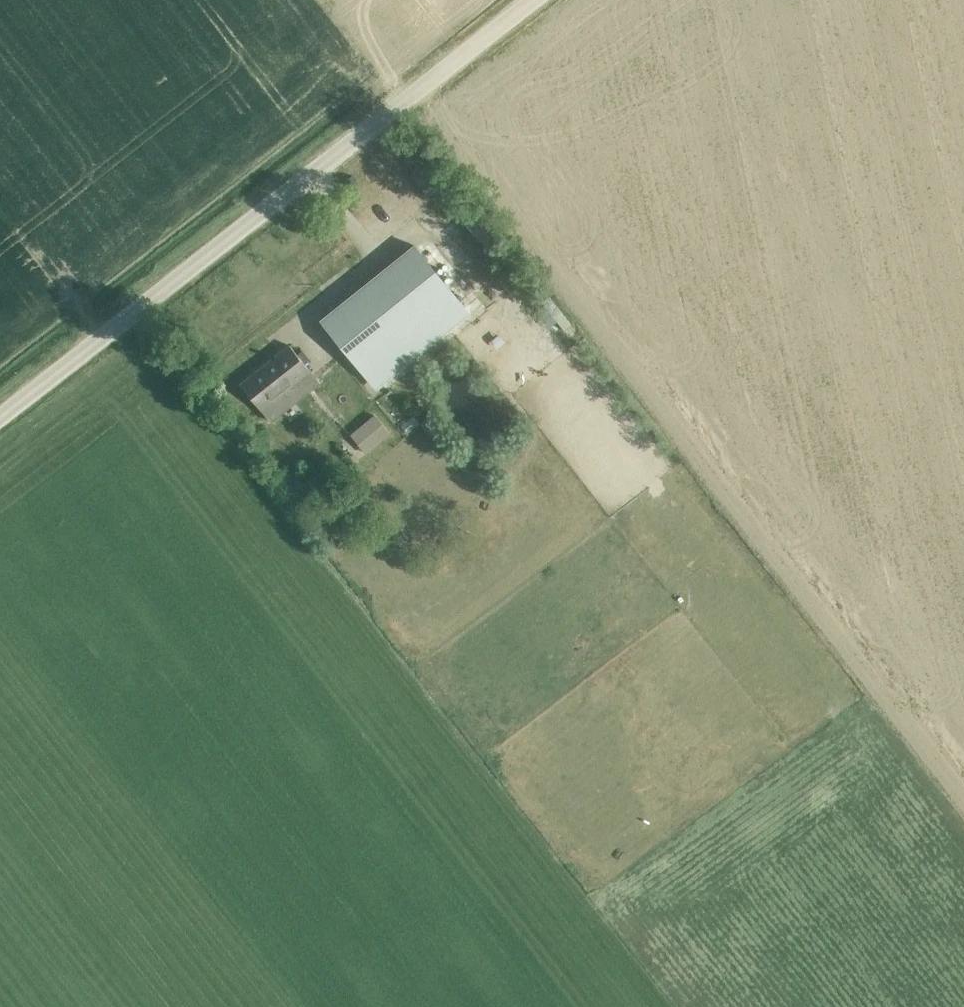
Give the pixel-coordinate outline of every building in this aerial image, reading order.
[(398,346),(458,298),(415,245),(321,320),(372,383),(405,356),(398,346)] [(294,343),(261,369),(241,384),(262,410),(302,379),(295,369),(307,360),(294,343)] [(356,430),(369,445),(388,430),(375,414),(356,430)] [(578,450),(592,448),(590,434),(576,436),(578,450)]
